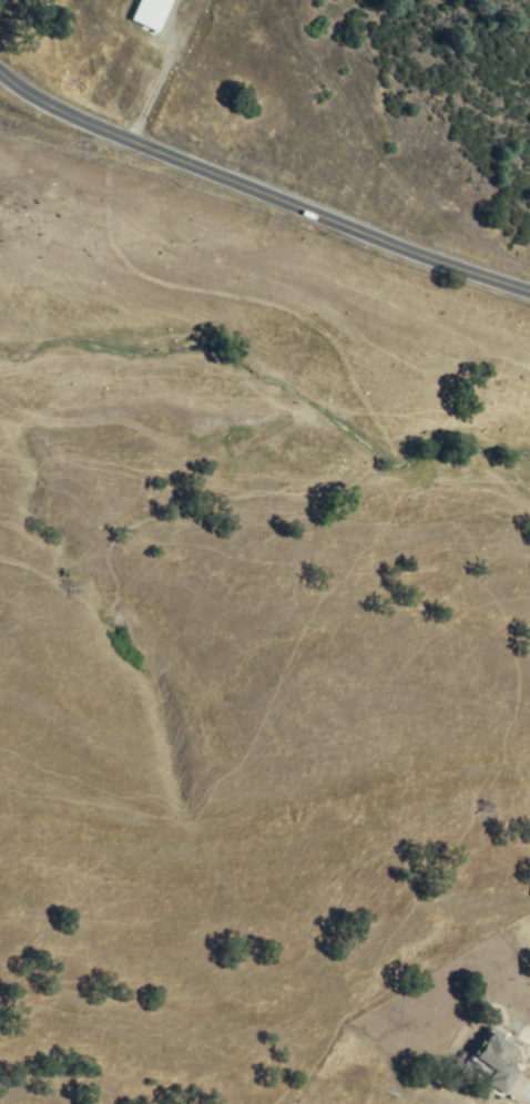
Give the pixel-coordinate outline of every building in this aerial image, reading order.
[(132,19),(141,0),(172,0),(157,31),(132,19)] [(508,1094),(489,1084),(495,1073),(471,1061),(486,1032),(510,1044),(502,1062),(519,1070),(508,1094)]
